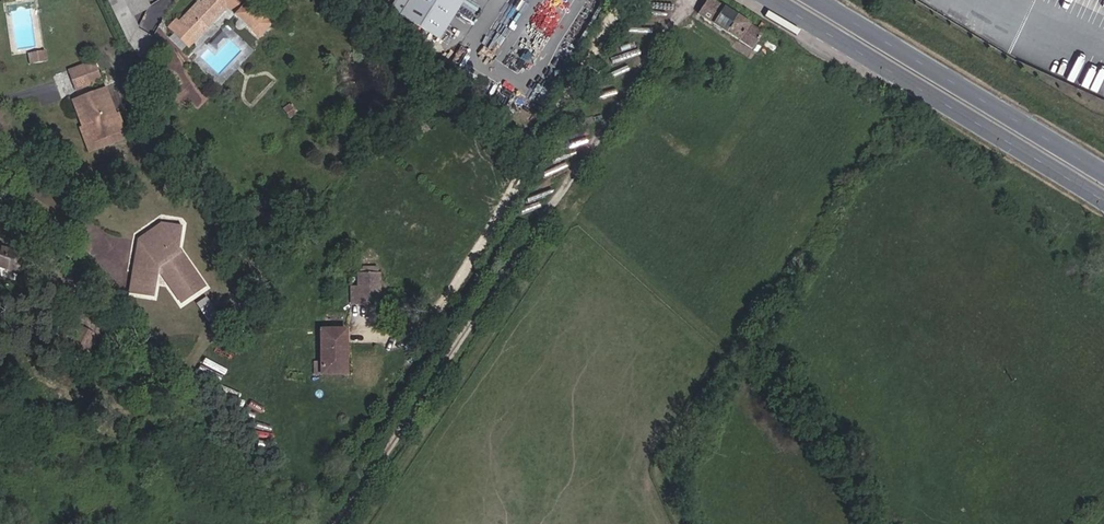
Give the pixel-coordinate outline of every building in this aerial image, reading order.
[(145,0),(109,0),(119,21),(130,16),(148,7),(145,0)] [(271,24),(248,1),(244,5),(239,0),(205,0),(201,4),(197,8),(194,5),(177,22),(175,19),(167,28),(186,46),(199,33),(201,36),(227,9),(258,38),(271,24)] [(391,10),(443,40),(464,0),(397,0),(391,10)] [(763,33),(759,30),(713,0),(706,0),(697,14),(752,49),(763,33)] [(140,59),(152,39),(136,30),(130,16),(119,21),(129,43),(139,58),(140,59)] [(189,49),(201,36),(199,33),(186,46),(189,49)] [(47,62),(45,51),(32,53),(32,55),(41,54),(42,62),(47,62)] [(42,62),(41,54),(32,55),(34,64),(42,62)] [(97,82),(90,64),(84,66),(91,84),(97,82)] [(91,84),(84,66),(68,71),(75,90),(91,84)] [(117,134),(100,91),(78,99),(95,143),(117,134)] [(120,141),(117,134),(95,143),(78,99),(73,101),(84,129),(81,130),(90,153),(120,141)] [(205,287),(178,249),(181,231),(164,229),(141,245),(143,248),(142,255),(137,254),(131,292),(153,296),(157,276),(161,274),(181,303),(205,287)] [(24,256),(0,247),(0,269),(17,275),(24,256)] [(379,304),(379,275),(376,275),(361,275),(358,275),(358,288),(358,304),(379,304)] [(212,309),(213,309),(206,298),(197,304),(204,315),(205,314),(212,309)] [(209,321),(217,316),(212,309),(205,314),(209,321)] [(87,349),(95,334),(81,326),(73,341),(87,349)] [(346,374),(346,330),(320,330),(321,363),(321,374),(346,374)] [(79,363),(87,349),(73,341),(65,356),(79,363)]
